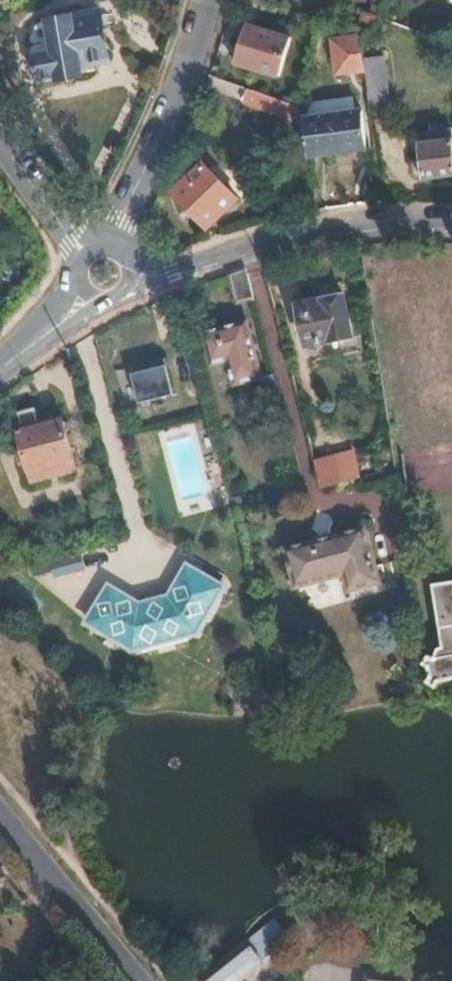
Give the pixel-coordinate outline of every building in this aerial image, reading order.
[(108,61),(100,14),(49,23),(59,80),(81,77),(80,65),(108,61)] [(295,38),(250,24),(237,63),(284,76),(295,38)] [(363,39),(370,31),(350,27),(347,40),(363,39)] [(366,72),(363,39),(347,40),(337,41),(338,53),(341,74),(366,72)] [(388,103),(383,57),(365,58),(366,72),(370,105),(388,103)] [(301,109),(251,90),(246,104),(303,126),(301,109)] [(313,157),(368,150),(364,112),(337,116),(335,109),(323,111),(324,117),(308,119),(313,157)] [(426,131),(427,142),(420,143),(422,161),(414,161),(412,165),(412,175),(415,178),(418,179),(424,179),(424,181),(451,178),(451,128),(426,131)] [(240,200),(206,163),(174,191),(208,229),(240,200)] [(351,331),(344,296),(336,292),(326,294),(325,298),(296,304),(304,347),(351,336),(351,331)] [(233,380),(258,374),(244,318),(203,328),(211,359),(227,355),(233,380)] [(361,351),(357,330),(351,331),(351,336),(304,347),(307,362),(361,351)] [(170,346),(161,348),(139,360),(135,361),(142,392),(179,384),(170,346)] [(277,392),(272,370),(258,374),(263,395),(277,392)] [(78,470),(60,404),(38,409),(34,393),(16,397),(19,412),(14,414),(22,443),(15,445),(21,464),(28,462),(33,481),(78,470)] [(357,478),(350,451),(331,456),(337,482),(357,478)] [(337,482),(331,456),(312,460),(319,487),(336,483),(337,482)] [(245,506),(243,497),(232,500),(235,509),(245,506)] [(359,522),(282,537),(291,577),(337,568),(340,584),(370,578),(359,522)] [(197,632),(223,584),(187,565),(170,597),(140,604),(109,586),(89,621),(133,648),(197,632)] [(431,585),(441,648),(438,650),(433,650),(428,647),(422,656),(427,659),(428,664),(428,668),(424,674),(432,680),(436,673),(451,671),(451,581),(431,585)] [(262,960),(245,939),(197,980),(198,980),(236,980),(262,960)]
